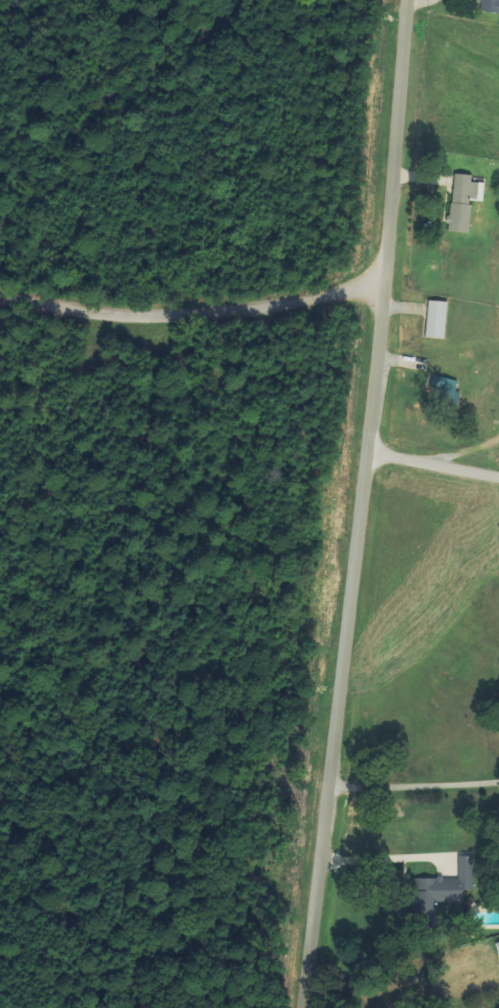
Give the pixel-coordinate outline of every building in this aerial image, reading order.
[(479,11),(498,13),(498,0),(480,0),(479,11)] [(469,232),(471,200),(483,201),(484,182),(471,181),(472,174),(453,173),(449,231),(469,232)] [(447,301),(428,300),(427,338),(446,338),(447,301)] [(455,402),(459,380),(439,377),(436,399),(455,402)] [(413,878),(413,925),(437,925),(437,902),(463,902),(463,890),(474,890),(473,856),(459,856),(459,884),(444,884),(444,878),(413,878)]
